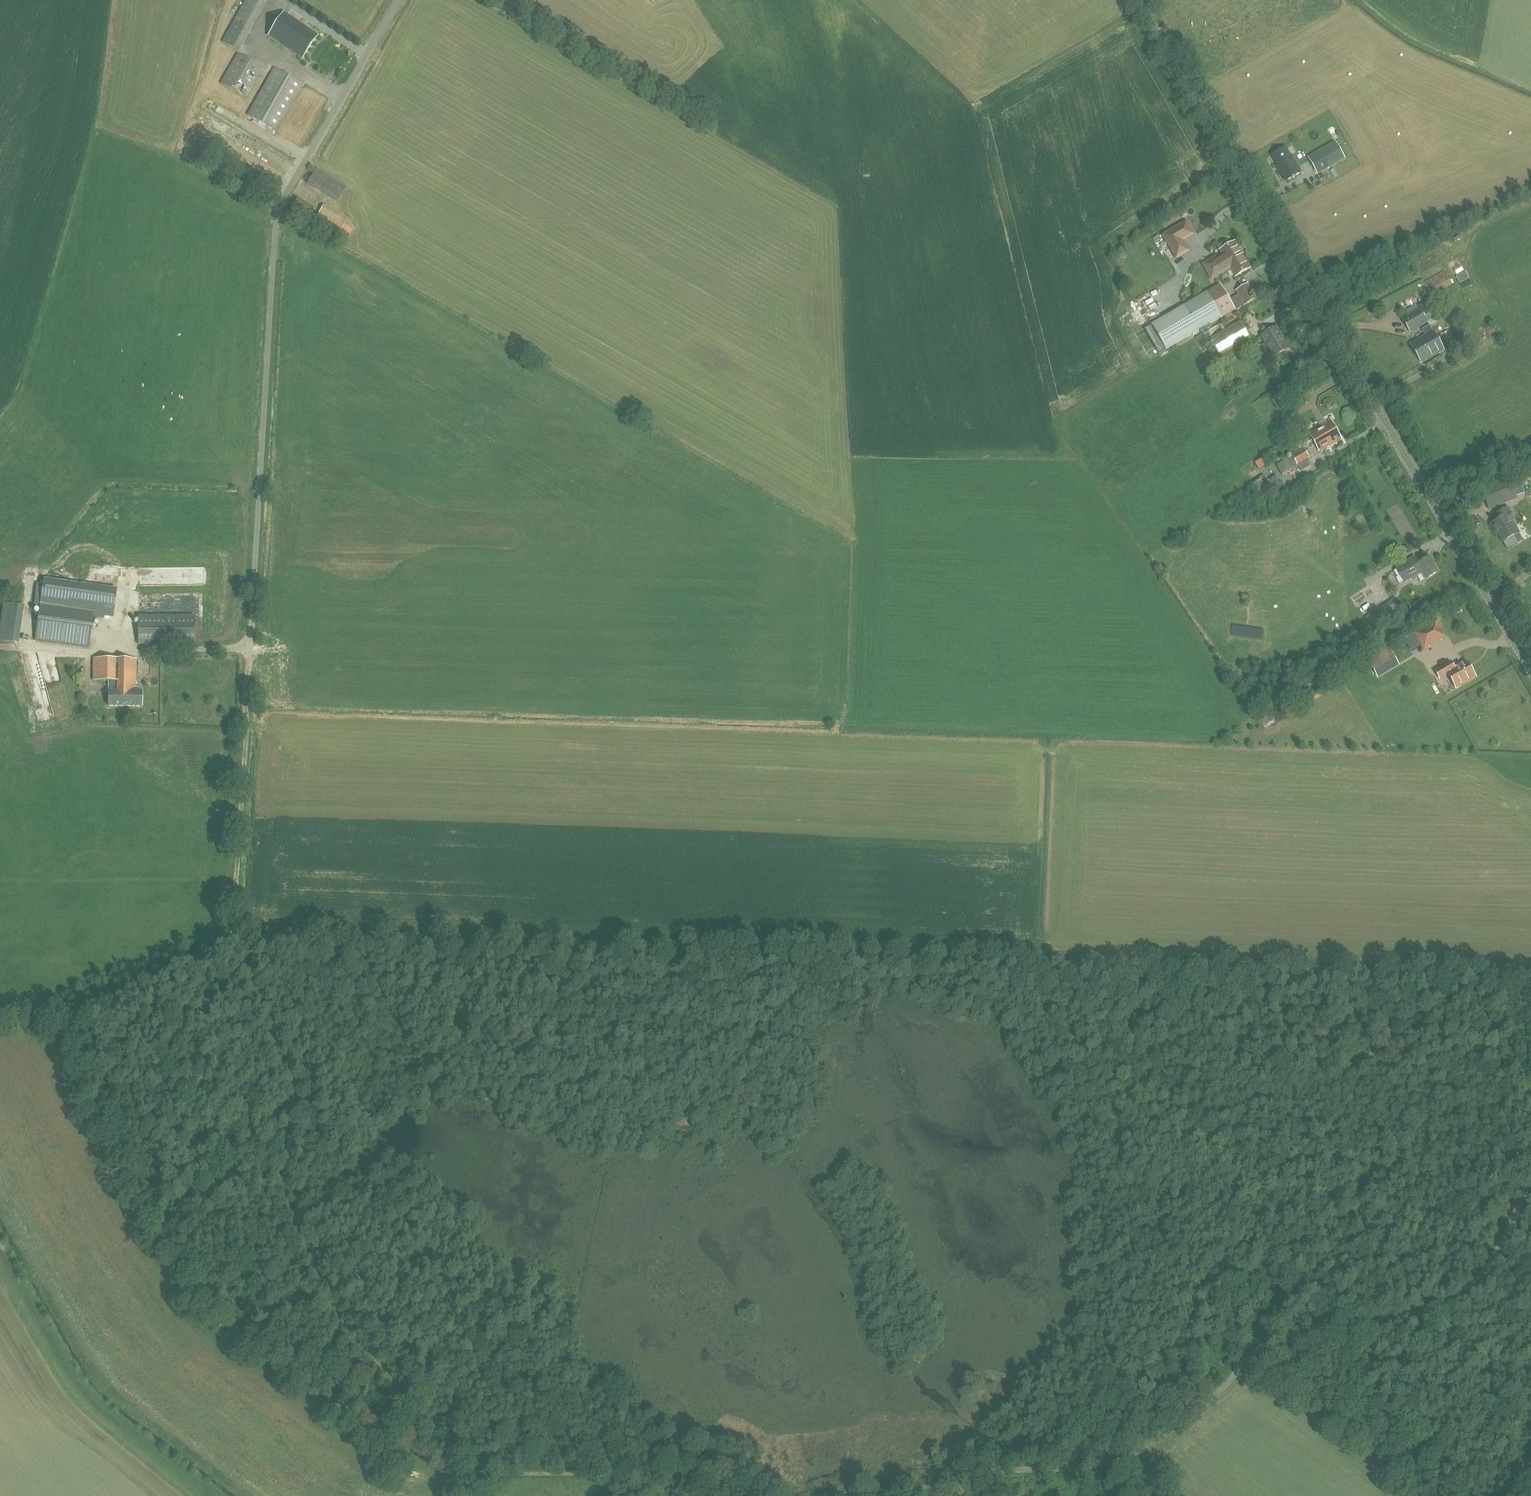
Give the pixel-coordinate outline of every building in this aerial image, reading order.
[(267,0),(246,0),(229,32),(244,40),(267,0)] [(302,59),(318,36),(284,12),(268,36),(302,59)] [(263,69),(238,54),(221,84),(247,98),(263,69)] [(248,115),(277,132),(304,85),(275,68),(248,115)] [(1336,141),(1308,157),(1317,174),(1345,158),(1336,141)] [(1290,156),(1286,147),(1272,155),(1278,166),(1279,165),(1281,169),(1279,170),(1286,181),(1301,172),(1292,155),(1290,156)] [(316,169),(307,184),(338,202),(346,187),(316,169)] [(318,215),(350,234),(353,228),(345,223),(347,219),(324,205),(318,215)] [(1163,235),(1177,258),(1189,251),(1183,240),(1194,234),(1186,221),(1163,235)] [(1235,242),(1230,245),(1227,241),(1218,246),(1224,256),(1214,262),(1216,266),(1207,271),(1211,278),(1220,273),(1221,274),(1231,268),(1236,276),(1250,268),(1235,242)] [(1452,284),(1445,271),(1425,282),(1432,295),(1452,284)] [(1456,277),(1460,284),(1466,280),(1469,278),(1466,272),(1461,274),(1456,277)] [(1231,299),(1237,309),(1256,298),(1248,284),(1237,291),(1239,295),(1231,299)] [(1234,309),(1220,285),(1152,325),(1166,349),(1234,309)] [(1438,309),(1433,299),(1419,307),(1420,308),(1402,319),(1411,332),(1428,322),(1425,317),(1438,309)] [(1219,356),(1251,337),(1242,321),(1210,340),(1219,356)] [(1426,335),(1410,344),(1422,363),(1444,350),(1429,325),(1422,329),(1426,335)] [(1284,360),(1281,354),(1290,348),(1277,327),(1262,335),(1274,357),(1273,357),(1277,364),(1284,360)] [(1453,334),(1457,341),(1463,337),(1462,334),(1460,330),(1453,334)] [(1277,408),(1286,403),(1281,394),(1279,396),(1278,394),(1271,398),(1274,402),(1277,408)] [(1308,443),(1313,440),(1320,452),(1342,439),(1331,421),(1304,437),(1308,443)] [(1277,465),(1282,474),(1298,465),(1301,471),(1312,465),(1308,460),(1310,459),(1310,458),(1304,449),(1277,465)] [(1259,462),(1263,468),(1269,465),(1266,458),(1259,462)] [(1517,497),(1509,479),(1482,490),(1489,509),(1517,497)] [(1271,486),(1277,495),(1286,489),(1280,480),(1271,486)] [(1513,521),(1515,520),(1508,508),(1495,515),(1498,520),(1491,524),(1495,531),(1497,530),(1508,549),(1518,543),(1514,536),(1519,533),(1513,521)] [(1439,573),(1430,557),(1416,565),(1412,559),(1397,568),(1405,582),(1422,572),(1426,580),(1439,573)] [(44,580),(35,640),(89,648),(93,617),(104,618),(104,615),(113,616),(117,590),(44,580)] [(1393,600),(1366,618),(1373,629),(1400,611),(1393,600)] [(15,642),(20,606),(4,604),(0,634),(0,640),(15,642)] [(139,644),(195,644),(195,615),(139,616),(139,644)] [(1441,639),(1446,636),(1437,621),(1415,633),(1424,649),(1429,646),(1428,645),(1440,638),(1441,639)] [(1389,649),(1369,661),(1377,675),(1397,663),(1389,649)] [(136,688),(137,659),(94,658),(94,680),(109,681),(109,706),(142,706),(142,691),(139,691),(139,688),(136,688)] [(1451,662),(1436,670),(1436,671),(1443,667),(1447,674),(1448,674),(1456,687),(1475,676),(1466,661),(1454,668),(1451,662)] [(427,1442),(419,1438),(415,1447),(422,1451),(427,1442)]
